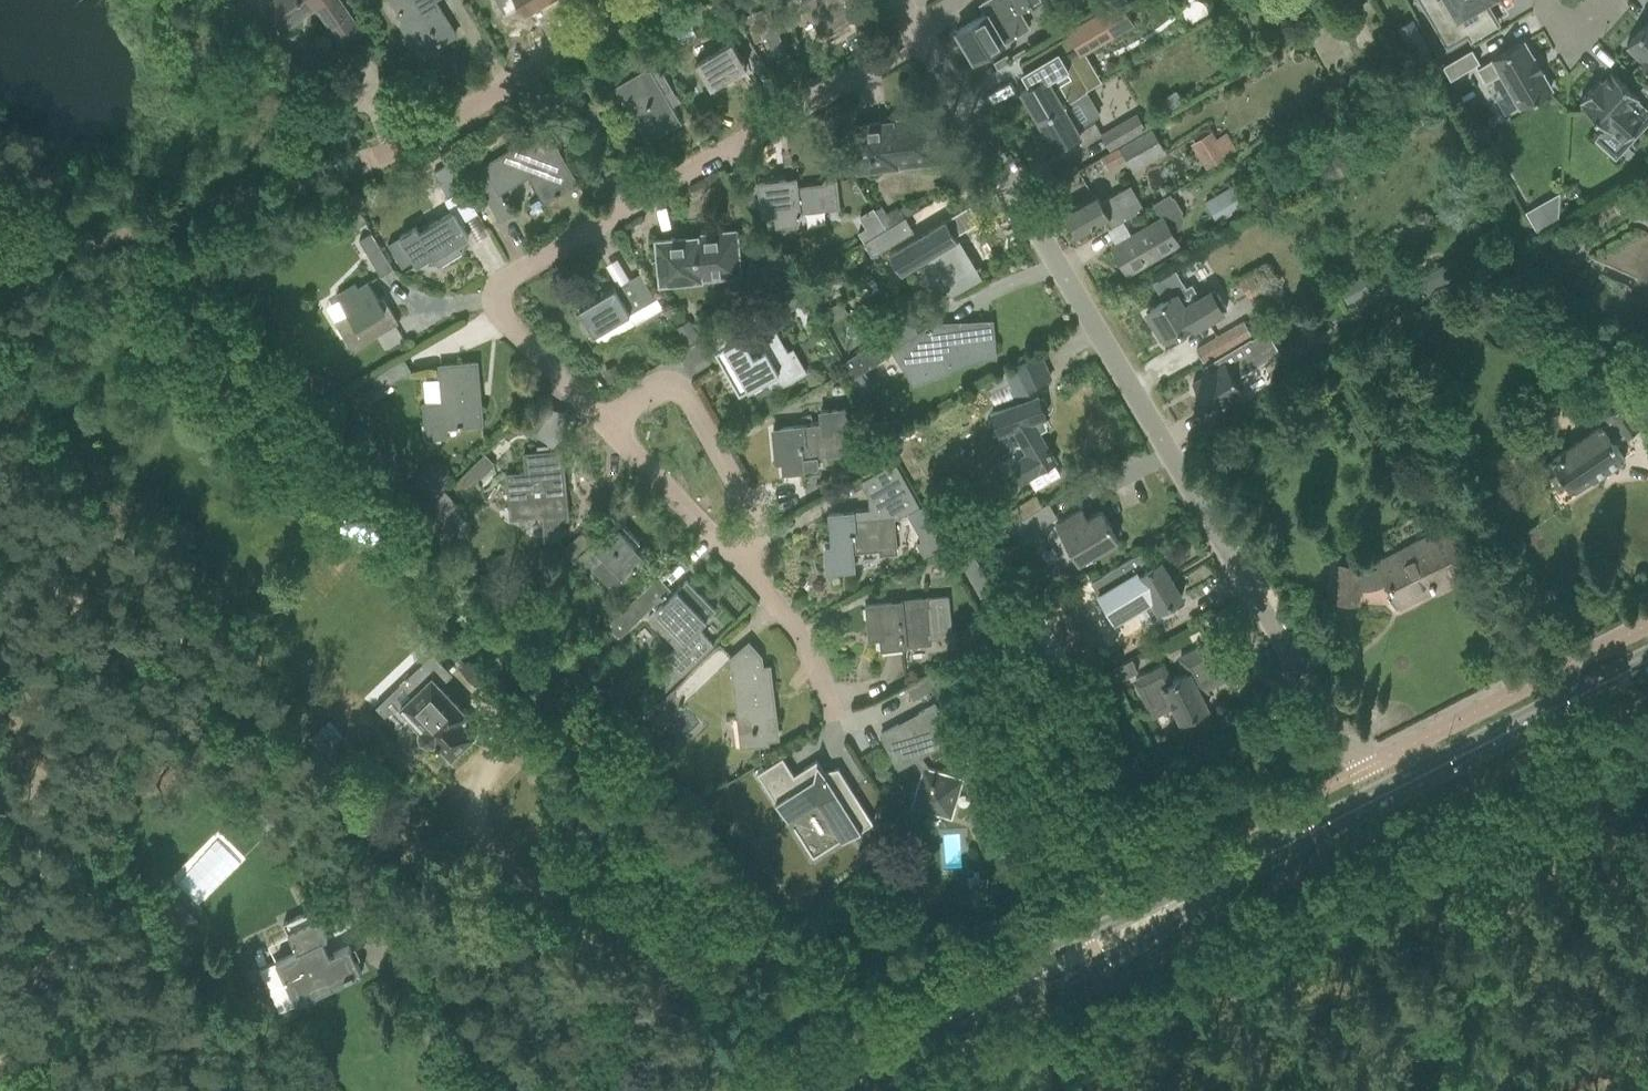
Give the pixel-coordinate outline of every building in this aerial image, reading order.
[(340,0),(272,0),(261,8),(279,33),(315,7),(342,45),(362,31),(340,0)] [(406,22),(402,25),(412,41),(417,38),(425,52),(456,34),(435,0),(393,0),(406,22)] [(506,13),(521,4),(526,11),(545,0),(499,0),(506,13)] [(713,6),(724,26),(727,24),(734,37),(737,35),(739,40),(748,35),(726,0),(724,0),(713,6)] [(822,37),(854,18),(863,13),(855,0),(800,0),(822,37)] [(956,30),(974,60),(1029,27),(1019,11),(1037,0),(987,0),(980,4),(986,13),(956,30)] [(1066,31),(1067,33),(1081,56),(1086,52),(1135,23),(1121,0),(1118,0),(1066,31)] [(1445,14),(1433,21),(1447,45),(1466,34),(1469,33),(1466,28),(1491,13),(1484,1),(1484,0),(1437,0),(1445,14)] [(752,10),(743,14),(754,41),(763,37),(766,36),(778,31),(766,4),(752,10)] [(1626,45),(1642,59),(1639,62),(1647,70),(1647,21),(1626,45)] [(1429,49),(1415,26),(1402,34),(1415,57),(1429,49)] [(1018,62),(1031,84),(1021,91),(1038,119),(1064,104),(1086,90),(1072,66),(1056,39),(1018,62)] [(747,67),(735,48),(732,41),(696,62),(711,88),(747,67)] [(1523,41),(1477,68),(1485,82),(1500,73),(1520,107),(1551,89),(1541,72),(1543,71),(1535,57),(1533,58),(1523,41)] [(1479,62),(1472,49),(1443,66),(1451,79),(1479,62)] [(656,64),(648,69),(616,88),(647,141),(679,122),(670,105),(677,101),(656,64)] [(1580,100),(1583,103),(1581,105),(1609,130),(1611,128),(1624,140),(1643,119),(1641,117),(1647,109),(1637,99),(1639,97),(1611,72),(1602,82),(1599,79),(1580,100)] [(1076,125),(1064,104),(1038,119),(1055,148),(1080,133),(1082,136),(1097,126),(1091,116),(1076,125)] [(480,157),(467,164),(500,221),(512,214),(496,186),(526,169),(544,201),(577,182),(538,115),(520,126),(527,139),(484,164),(480,157)] [(1144,128),(1137,115),(1102,136),(1109,148),(1144,128)] [(891,121),(854,125),(859,169),(892,166),(891,155),(934,150),(930,117),(919,118),(920,127),(892,130),(891,121)] [(1152,129),(1102,158),(1107,168),(1125,158),(1131,167),(1163,149),(1152,129)] [(1190,144),(1205,169),(1236,150),(1226,132),(1216,139),(1212,131),(1190,144)] [(452,211),(418,231),(416,226),(399,236),(416,265),(432,255),(438,266),(461,252),(456,243),(469,236),(460,222),(477,212),(448,163),(435,170),(450,195),(445,198),(452,211)] [(838,206),(836,180),(824,181),(825,184),(797,187),(796,178),(759,182),(762,215),(776,214),(777,225),(797,222),(796,215),(799,214),(799,211),(838,206)] [(1248,206),(1235,183),(1204,202),(1217,225),(1248,206)] [(1095,193),(1084,200),(1064,211),(1078,234),(1108,217),(1113,225),(1143,208),(1130,186),(1101,203),(1095,193)] [(1161,217),(1131,235),(1112,246),(1128,273),(1178,243),(1171,232),(1181,226),(1183,216),(1180,211),(1182,210),(1173,195),(1171,196),(1169,192),(1152,203),(1161,217)] [(1559,192),(1543,201),(1554,220),(1557,218),(1559,192)] [(881,206),(875,209),(887,228),(905,218),(920,208),(918,204),(909,210),(906,204),(899,209),(897,206),(886,213),(881,206)] [(969,206),(950,217),(942,222),(941,220),(890,252),(902,272),(929,256),(951,292),(975,278),(950,236),(978,220),(969,206)] [(866,228),(859,232),(864,241),(886,229),(874,208),(859,216),(866,228)] [(873,255),(913,231),(905,218),(887,228),(886,229),(864,241),(873,255)] [(687,237),(655,240),(659,272),(659,274),(660,276),(661,278),(663,280),(665,281),(667,282),(669,283),(671,283),(697,280),(696,275),(702,275),(702,280),(740,276),(739,265),(736,230),(720,232),(721,242),(698,245),(697,236),(696,236),(696,238),(687,239),(687,237)] [(376,240),(375,241),(370,233),(360,239),(364,247),(371,260),(380,275),(392,268),(376,240)] [(1154,282),(1164,300),(1149,309),(1150,311),(1146,313),(1154,328),(1159,325),(1167,339),(1180,331),(1182,335),(1224,309),(1216,295),(1203,302),(1192,284),(1186,287),(1175,270),(1154,282)] [(1242,280),(1250,294),(1264,286),(1256,272),(1242,280)] [(1361,278),(1340,290),(1347,303),(1369,290),(1361,278)] [(602,291),(577,306),(584,318),(579,321),(579,322),(579,325),(580,328),(581,331),(584,333),(587,335),(592,332),(594,335),(629,314),(634,323),(649,315),(644,305),(646,304),(631,279),(629,280),(617,287),(604,294),(602,291)] [(348,313),(334,320),(351,350),(377,335),(382,332),(398,323),(388,306),(383,308),(378,299),(368,282),(358,287),(355,283),(337,293),(339,299),(348,313)] [(772,296),(769,297),(775,309),(788,302),(784,295),(781,290),(772,296)] [(848,313),(841,301),(826,310),(833,322),(848,313)] [(763,303),(738,318),(747,334),(718,352),(742,394),(769,379),(776,390),(810,371),(796,347),(790,350),(763,303)] [(1244,321),(1231,329),(1195,350),(1202,361),(1250,333),(1244,321)] [(934,323),(893,349),(914,381),(944,362),(945,364),(952,362),(952,360),(994,355),(991,328),(965,331),(962,331),(958,331),(952,330),(947,329),(943,327),(939,326),(934,323)] [(1207,374),(1193,382),(1195,386),(1198,392),(1209,409),(1242,390),(1235,378),(1279,352),(1266,329),(1251,338),(1202,366),(1207,374)] [(880,339),(843,361),(853,377),(864,370),(890,354),(888,352),(880,339)] [(1011,367),(983,383),(989,394),(1009,383),(1017,403),(991,413),(999,434),(1012,429),(1027,453),(1010,462),(1021,482),(1028,478),(1035,490),(1061,474),(1054,463),(1055,462),(1031,422),(1045,416),(1037,395),(1036,396),(1033,386),(1050,379),(1039,355),(1011,367)] [(414,375),(404,358),(374,376),(381,388),(402,376),(414,375)] [(439,365),(442,401),(423,403),(426,438),(446,436),(445,427),(482,423),(480,404),(476,404),(474,381),(478,381),(477,362),(439,365)] [(617,369),(604,374),(608,385),(621,380),(617,369)] [(306,370),(299,387),(317,394),(323,377),(306,370)] [(1582,396),(1598,420),(1602,426),(1553,458),(1555,460),(1544,467),(1553,481),(1562,475),(1572,490),(1592,477),(1594,480),(1625,459),(1613,441),(1619,437),(1620,439),(1645,423),(1629,399),(1610,412),(1594,388),(1582,396)] [(779,427),(779,429),(774,430),(773,430),(776,461),(777,461),(782,460),(783,471),(819,468),(818,457),(850,454),(845,408),(821,411),(822,423),(779,427)] [(869,410),(855,418),(865,437),(879,429),(869,410)] [(526,471),(506,473),(508,493),(511,517),(542,514),(545,540),(560,538),(558,519),(568,518),(565,492),(561,492),(559,469),(563,468),(561,450),(539,452),(524,453),(526,471)] [(494,463),(484,453),(453,484),(463,494),(494,463)] [(853,514),(853,512),(829,514),(832,546),(825,547),(827,571),(854,568),(852,551),(880,548),(881,553),(896,552),(893,518),(904,513),(919,506),(895,461),(862,480),(870,494),(871,512),(853,514)] [(444,490),(417,517),(443,543),(456,530),(444,517),(458,504),(444,490)] [(1056,517),(1048,503),(1015,523),(1023,536),(1056,517)] [(1082,508),(1055,523),(1077,562),(1118,538),(1101,510),(1087,518),(1082,508)] [(581,532),(560,552),(548,563),(559,575),(561,573),(579,555),(611,587),(623,576),(645,556),(635,545),(639,541),(634,535),(629,540),(616,526),(595,546),(581,532)] [(933,533),(916,543),(924,556),(941,547),(933,533)] [(1360,567),(1342,565),(1330,564),(1326,599),(1357,602),(1358,586),(1362,587),(1367,586),(1370,586),(1373,585),(1378,584),(1381,583),(1384,581),(1387,580),(1400,603),(1431,587),(1432,589),(1436,587),(1432,580),(1445,573),(1451,584),(1469,575),(1447,533),(1398,559),(1395,554),(1378,563),(1381,567),(1379,569),(1377,570),(1373,571),(1370,572),(1367,572),(1364,572),(1362,572),(1360,571),(1360,567)] [(1099,577),(1091,583),(1114,621),(1136,608),(1148,626),(1174,611),(1170,603),(1182,596),(1160,561),(1150,567),(1141,552),(1099,577)] [(1086,572),(1075,578),(1079,586),(1090,580),(1086,572)] [(687,580),(663,603),(662,601),(659,604),(660,605),(648,617),(677,646),(666,657),(682,674),(714,644),(698,627),(716,610),(687,580)] [(619,637),(654,603),(642,591),(607,624),(619,637)] [(949,597),(889,602),(867,605),(870,637),(881,636),(882,648),(930,643),(930,639),(952,637),(949,597)] [(1035,627),(1054,617),(1049,606),(1030,616),(1035,627)] [(732,656),(720,643),(646,714),(655,724),(671,708),(674,711),(730,657),(741,746),(768,743),(767,736),(778,735),(774,708),(769,708),(766,685),(771,684),(770,666),(762,667),(761,656),(749,642),(732,656)] [(1199,693),(1228,678),(1210,642),(1179,657),(1188,673),(1171,682),(1163,666),(1134,680),(1150,711),(1170,701),(1180,722),(1207,708),(1199,693)] [(432,652),(418,666),(419,668),(422,665),(432,675),(432,676),(429,678),(431,680),(433,678),(446,666),(432,652)] [(1070,673),(1084,698),(1109,684),(1095,659),(1070,673)] [(1137,671),(1131,659),(1111,669),(1117,681),(1137,671)] [(913,700),(936,687),(929,675),(906,688),(913,700)] [(377,705),(376,706),(414,746),(422,739),(427,741),(433,741),(435,739),(436,740),(437,740),(436,742),(438,744),(440,743),(451,755),(476,731),(469,723),(463,716),(466,713),(447,693),(440,685),(433,678),(431,680),(429,678),(432,676),(429,678),(401,705),(392,696),(380,708),(377,705)] [(935,704),(900,723),(881,734),(898,767),(914,758),(922,772),(912,807),(952,818),(963,778),(928,768),(921,754),(953,737),(935,704)] [(359,753),(329,719),(308,738),(330,763),(324,768),(332,777),(359,753)] [(826,775),(823,770),(817,760),(794,774),(782,756),(757,772),(788,821),(817,802),(842,842),(873,823),(838,767),(835,768),(837,772),(826,775)] [(877,838),(857,855),(865,866),(886,849),(877,838)] [(297,951),(260,969),(271,991),(280,1010),(298,1002),(296,998),(345,975),(346,977),(354,973),(353,971),(358,968),(360,968),(355,959),(350,948),(349,945),(334,952),(330,955),(322,940),(327,938),(327,937),(313,908),(293,918),(284,922),(297,951)] [(188,910),(179,919),(189,928),(198,920),(188,910)]
